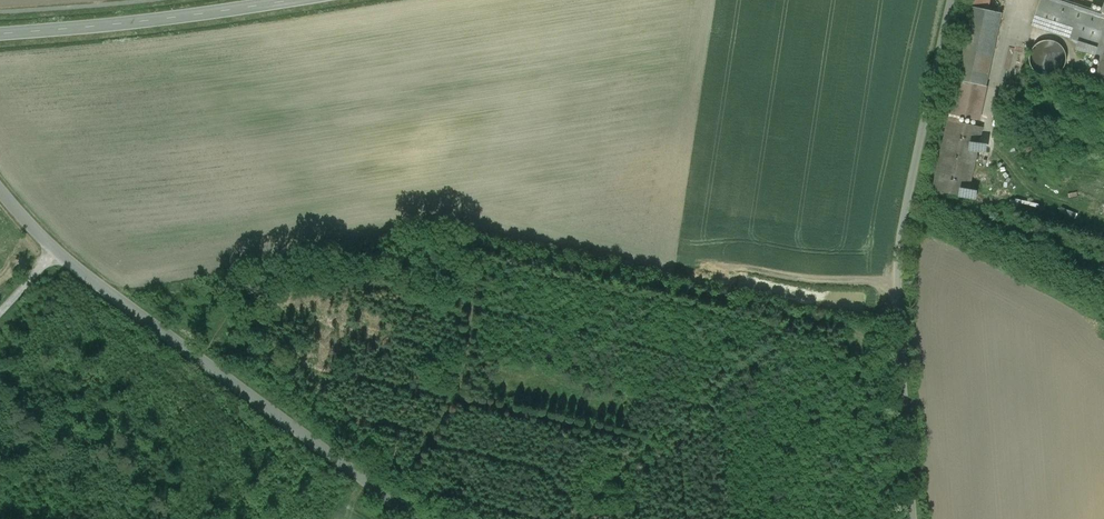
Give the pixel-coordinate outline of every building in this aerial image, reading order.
[(969,7),(973,8),(986,10),(987,10),(989,0),(970,0),(969,7)] [(1103,13),(1064,0),(1042,0),(1033,26),(1079,41),(1099,47),(1103,49),(1103,13)] [(986,10),(973,8),(958,79),(985,85),(1002,13),(987,10),(986,10)] [(1041,42),(1038,44),(1036,46),(1035,47),(1033,49),(1032,51),(1032,53),(1031,55),(1031,57),(1031,59),(1031,62),(1031,64),(1032,66),(1033,68),(1034,69),(1036,71),(1037,72),(1039,73),(1041,75),(1044,75),(1046,76),(1049,76),(1053,75),(1055,75),(1057,74),(1059,72),(1061,71),(1062,69),(1064,67),(1065,65),(1066,63),(1067,61),(1067,57),(1066,54),(1066,52),(1065,50),(1065,49),(1064,48),(1063,46),(1061,45),(1059,44),(1057,42),(1055,42),(1052,41),(1049,41),(1046,41),(1043,42),(1041,42)] [(1099,47),(1079,41),(1077,49),(1096,56),(1099,47)] [(983,127),(949,120),(934,189),(968,197),(983,127)]
